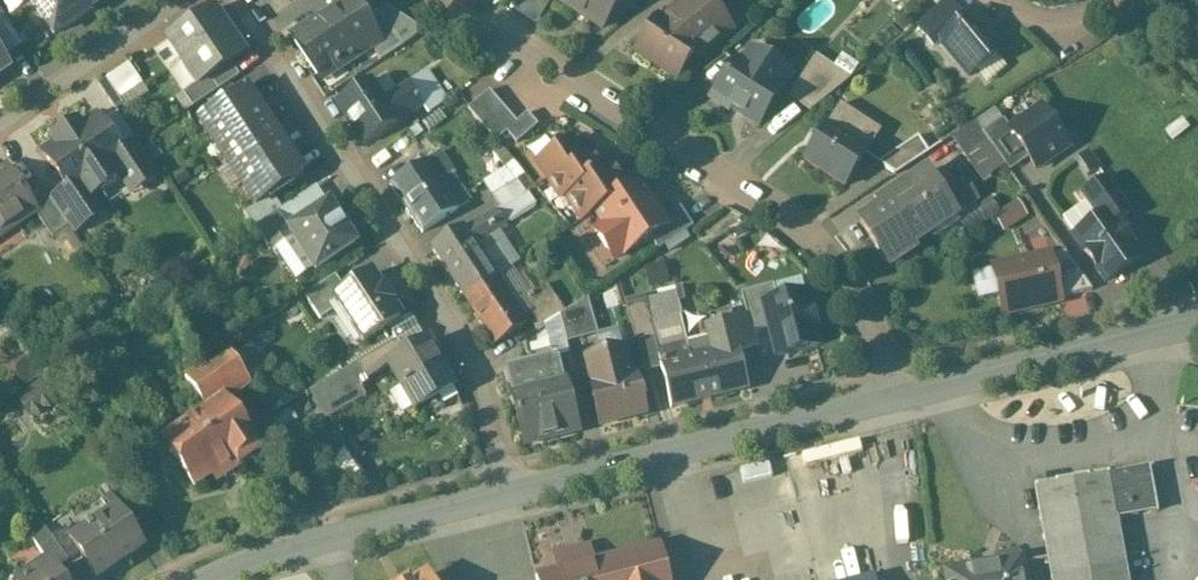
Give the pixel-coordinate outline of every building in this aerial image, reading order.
[(56,41),(103,9),(96,0),(27,0),(56,41)] [(293,36),(322,80),(324,78),(321,73),(334,64),(338,69),(371,47),(379,42),(364,20),(350,0),(348,0),(293,36)] [(517,12),(535,24),(550,0),(532,0),(517,12)] [(600,30),(619,0),(554,0),(600,30)] [(927,17),(944,38),(964,21),(947,0),(927,17)] [(732,31),(710,5),(693,18),(687,12),(675,30),(664,23),(665,22),(664,20),(661,22),(698,46),(707,52),(732,31)] [(213,10),(167,41),(197,84),(198,85),(209,77),(243,54),(213,10)] [(404,46),(380,10),(364,20),(379,42),(371,47),(381,61),(404,46)] [(10,28),(0,13),(0,35),(10,28)] [(944,38),(940,42),(969,77),(1002,49),(973,14),(964,21),(944,38)] [(927,17),(916,26),(933,47),(940,42),(944,38),(927,17)] [(661,22),(657,20),(635,53),(676,79),(698,46),(661,22)] [(0,35),(0,36),(12,54),(23,46),(10,28),(0,35)] [(1092,51),(1081,60),(1091,72),(1102,62),(1092,51)] [(8,70),(0,58),(0,75),(8,70)] [(780,91),(736,63),(711,101),(729,113),(732,109),(757,126),(780,91)] [(141,84),(127,64),(105,79),(119,99),(141,84)] [(845,83),(818,65),(794,102),(810,112),(845,83)] [(382,69),(367,78),(369,81),(374,87),(388,78),(382,69)] [(209,77),(198,85),(197,84),(183,94),(192,108),(218,90),(209,77)] [(337,102),(337,103),(365,146),(397,124),(397,123),(382,101),(374,87),(369,81),(353,91),(337,102)] [(347,83),(331,94),(337,103),(337,102),(353,91),(347,83)] [(141,84),(119,99),(124,107),(146,92),(141,84)] [(409,84),(382,101),(397,123),(423,106),(409,84)] [(247,90),(199,122),(213,143),(220,139),(234,159),(224,166),(225,168),(235,161),(248,181),(241,186),(254,206),(255,207),(272,196),(303,175),(279,139),(280,138),(272,126),(271,127),(247,90)] [(516,123),(489,91),(467,110),(496,142),(507,133),(516,144),(538,126),(527,114),(516,123)] [(880,132),(839,106),(804,161),(845,188),(880,132)] [(1010,129),(1009,130),(1026,155),(1036,170),(1068,147),(1041,108),(1010,129)] [(97,117),(81,127),(79,123),(77,121),(75,123),(59,134),(99,192),(120,178),(132,170),(121,152),(97,117)] [(1003,120),(983,134),(993,148),(1007,168),(1026,155),(1009,130),(1010,129),(1003,120)] [(975,122),(951,138),(969,164),(993,148),(983,134),(975,122)] [(99,192),(59,134),(54,138),(51,139),(53,141),(56,145),(43,154),(67,189),(78,206),(91,198),(99,192)] [(918,137),(877,164),(896,175),(929,153),(918,137)] [(132,194),(159,176),(137,141),(121,152),(132,170),(120,178),(132,194)] [(569,142),(537,163),(561,199),(566,196),(582,220),(596,212),(627,190),(613,169),(607,166),(601,170),(592,156),(585,161),(575,146),(569,142)] [(439,183),(425,163),(391,186),(422,232),(456,210),(455,209),(439,183)] [(0,174),(0,235),(34,212),(36,211),(24,194),(7,169),(0,174)] [(926,173),(875,206),(878,210),(860,222),(889,267),(916,249),(913,245),(955,217),(941,195),(926,173)] [(467,201),(450,175),(439,183),(455,209),(467,201)] [(1107,176),(1080,195),(1097,220),(1109,212),(1117,223),(1132,212),(1107,176)] [(517,180),(492,196),(502,210),(515,202),(526,195),(517,180)] [(663,219),(639,183),(627,190),(596,212),(605,226),(595,232),(613,260),(624,254),(624,255),(650,238),(667,226),(663,219)] [(51,200),(40,184),(24,194),(36,211),(34,212),(52,238),(69,227),(51,200)] [(967,184),(956,191),(948,190),(941,195),(955,217),(979,201),(967,184)] [(78,206),(67,189),(51,200),(69,227),(74,234),(102,215),(91,198),(78,206)] [(1033,193),(983,209),(986,218),(998,214),(1005,233),(1043,220),(1033,193)] [(272,196),(255,207),(254,206),(243,213),(254,229),(282,210),(272,196)] [(515,202),(502,210),(509,221),(523,212),(515,202)] [(329,205),(288,232),(315,272),(356,246),(329,205)] [(693,227),(680,208),(663,219),(667,226),(650,238),(658,250),(693,227)] [(1097,220),(1073,237),(1105,282),(1141,257),(1117,223),(1109,212),(1097,220)] [(482,217),(464,229),(482,258),(486,256),(479,244),(494,235),(497,239),(505,233),(497,220),(489,226),(482,217)] [(464,229),(463,228),(433,248),(465,298),(495,278),(482,258),(464,229)] [(1067,255),(1050,259),(1059,298),(1092,291),(1067,255)] [(1050,256),(993,269),(1004,314),(1060,301),(1059,298),(1050,259),(1050,256)] [(519,261),(495,278),(500,285),(504,282),(508,287),(527,274),(519,261)] [(346,292),(334,300),(339,308),(362,343),(400,318),(390,304),(393,303),(383,288),(380,289),(371,275),(346,292)] [(335,276),(304,296),(320,320),(339,308),(334,300),(346,292),(335,276)] [(495,278),(465,298),(495,344),(526,325),(523,320),(514,306),(500,285),(495,278)] [(547,285),(514,306),(523,320),(527,317),(556,298),(547,285)] [(808,290),(758,304),(774,362),(824,349),(808,290)] [(556,298),(527,317),(536,332),(545,326),(560,316),(565,313),(556,298)] [(565,313),(560,316),(567,343),(598,335),(587,298),(565,313)] [(646,302),(626,307),(637,344),(656,340),(646,302)] [(410,316),(389,328),(396,341),(418,330),(410,316)] [(560,316),(545,326),(553,357),(556,357),(562,379),(563,379),(566,387),(577,384),(569,353),(567,343),(560,316)] [(748,318),(730,323),(737,352),(755,347),(748,318)] [(661,366),(660,366),(671,409),(746,390),(737,352),(730,323),(708,328),(710,337),(714,353),(690,359),(661,366)] [(418,330),(396,341),(405,355),(426,343),(418,330)] [(233,360),(216,336),(203,344),(214,360),(185,380),(207,412),(223,401),(224,403),(250,385),(247,381),(233,360)] [(710,337),(686,342),(690,359),(714,353),(710,337)] [(396,341),(358,364),(363,382),(389,367),(388,365),(405,355),(396,341)] [(686,341),(657,349),(661,366),(690,359),(686,342),(686,341)] [(405,355),(388,365),(389,367),(403,392),(409,389),(418,404),(412,407),(414,409),(453,386),(452,385),(450,385),(426,345),(428,344),(427,342),(405,355)] [(263,370),(250,350),(233,360),(247,381),(263,370)] [(622,351),(584,360),(591,386),(611,381),(610,375),(627,371),(627,370),(626,370),(622,351)] [(39,379),(16,392),(30,417),(59,401),(32,354),(16,364),(24,379),(35,373),(39,379)] [(553,357),(505,369),(511,391),(510,391),(525,445),(577,432),(566,387),(563,379),(562,379),(556,357),(553,357)] [(591,386),(589,387),(599,426),(647,415),(637,375),(611,381),(591,386)] [(207,412),(163,441),(194,487),(212,475),(217,482),(255,456),(256,449),(224,403),(223,401),(207,412)] [(335,460),(352,477),(363,466),(346,449),(335,460)] [(1086,479),(1057,484),(1035,489),(1051,579),(1128,579),(1117,519),(1157,512),(1149,468),(1086,479)] [(141,519),(121,490),(106,501),(114,512),(116,510),(128,528),(141,519)] [(114,512),(91,527),(93,529),(74,542),(72,543),(79,554),(97,579),(142,548),(128,528),(116,510),(114,512)] [(65,528),(51,537),(68,561),(79,554),(72,543),(74,542),(65,528)] [(536,576),(537,579),(669,579),(660,545),(536,576)] [(946,574),(948,579),(1023,579),(1019,561),(946,574)] [(33,564),(28,568),(26,568),(15,576),(18,579),(62,579),(55,569),(43,578),(33,564)]
